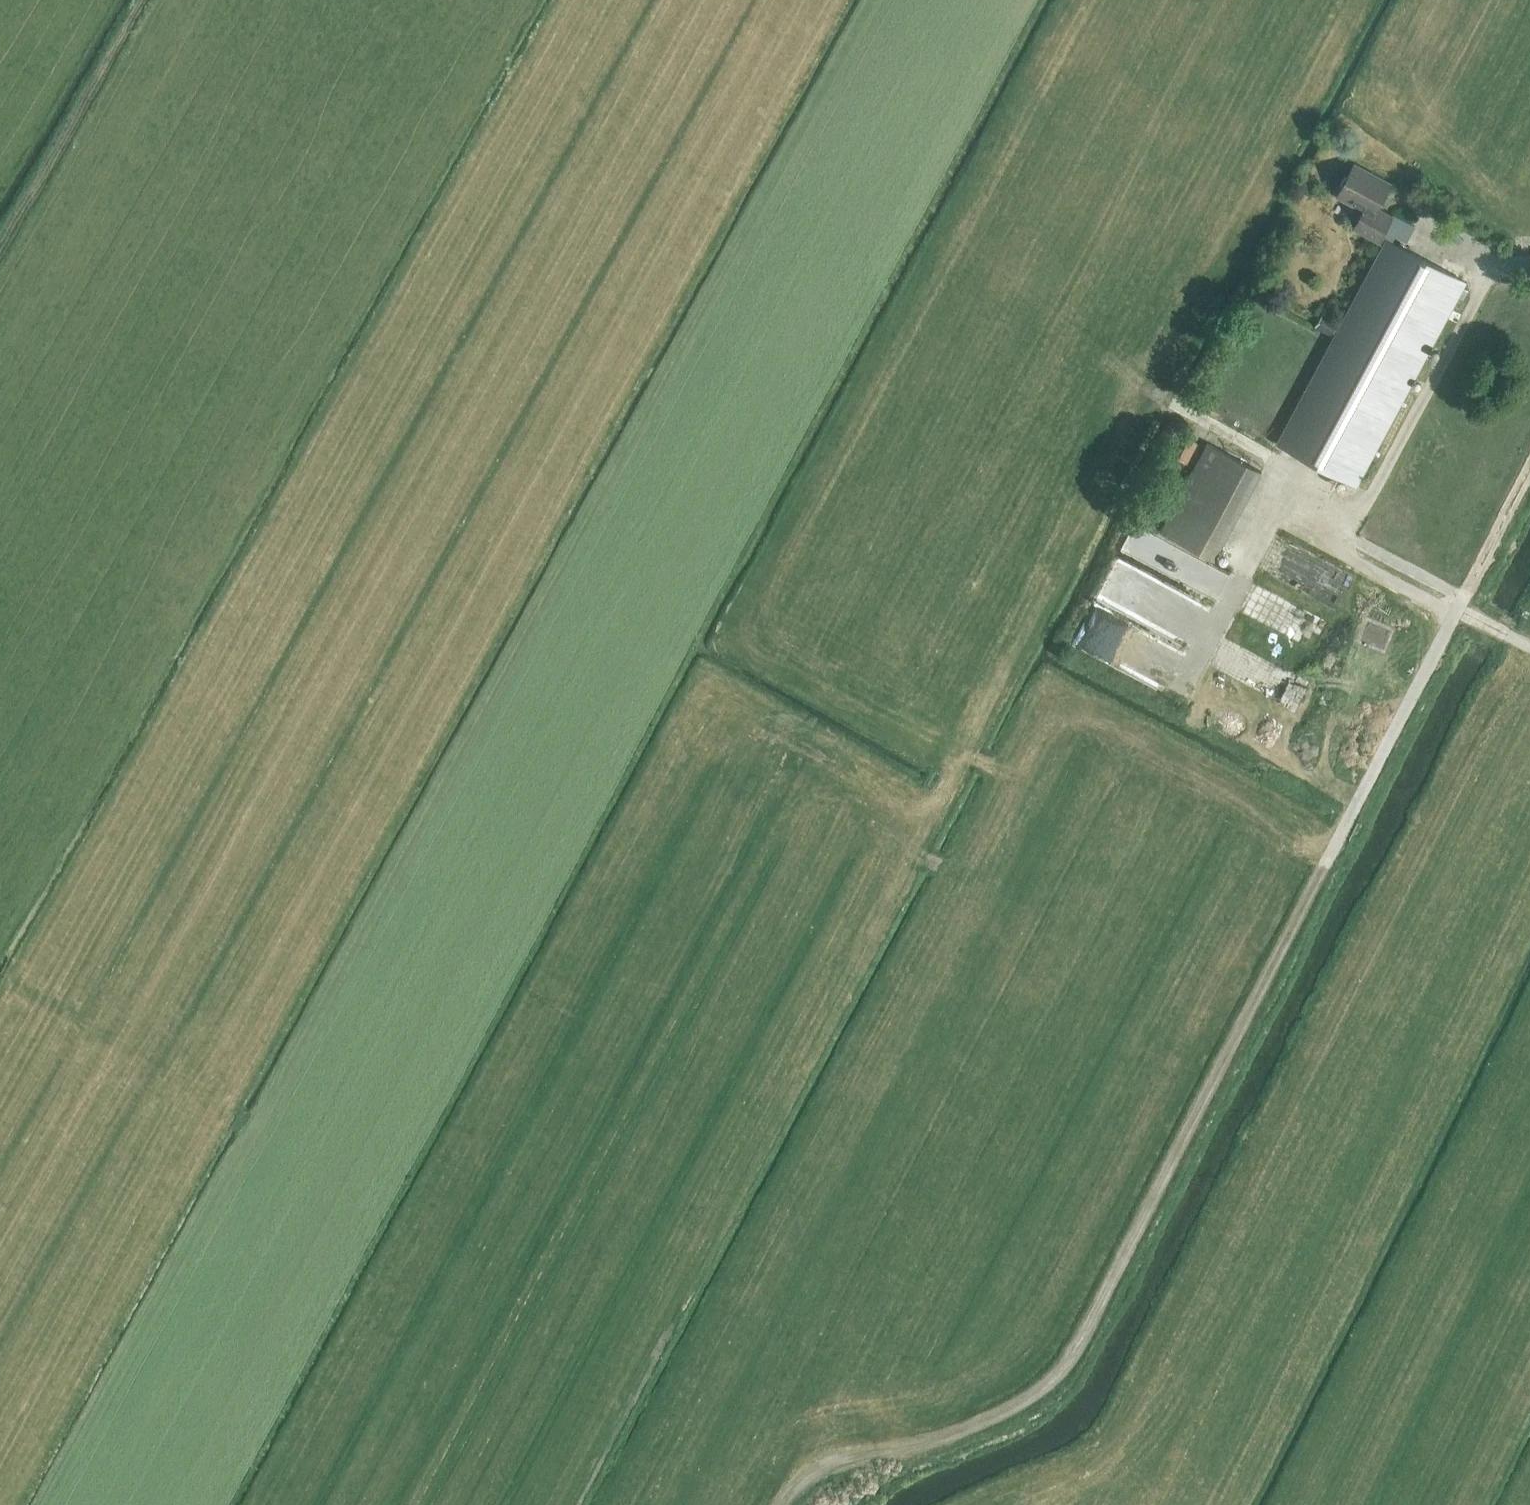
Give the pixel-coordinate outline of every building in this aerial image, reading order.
[(1386,241),(1380,238),(1392,217),(1376,209),(1390,184),(1354,164),(1337,197),(1363,211),(1354,229),(1383,245),(1277,444),(1356,486),(1465,283),(1386,240),(1386,241)] [(1449,208),(1438,202),(1431,215),(1443,221),(1449,208)] [(1316,328),(1334,335),(1339,321),(1321,315),(1316,328)] [(1160,533),(1213,561),(1261,472),(1208,443),(1160,533)] [(1134,526),(1124,550),(1162,566),(1172,542),(1134,526)] [(1101,592),(1132,611),(1151,581),(1119,562),(1101,592)] [(1274,627),(1319,649),(1332,623),(1287,601),(1274,627)] [(1211,667),(1319,717),(1331,691),(1223,641),(1211,667)]
